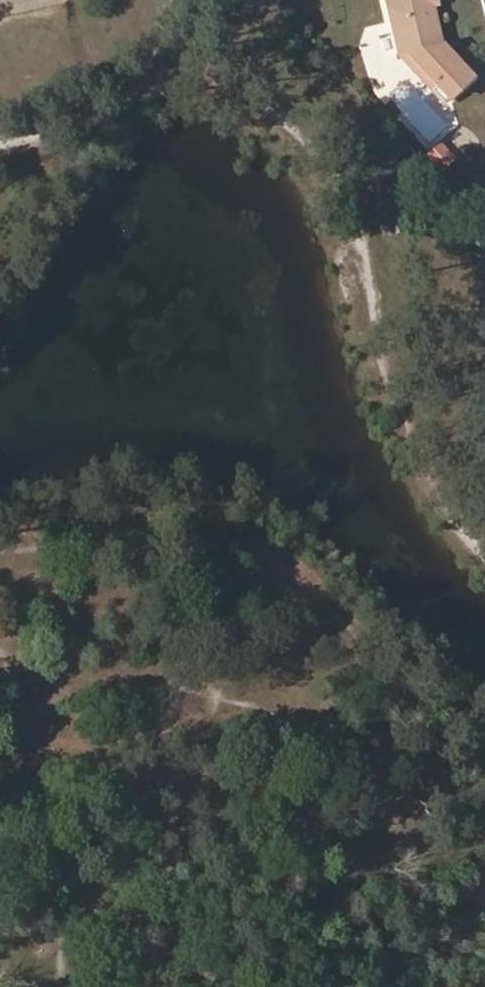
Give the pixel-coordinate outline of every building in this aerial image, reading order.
[(398,54),(399,55),(406,53),(448,99),(471,78),(442,46),(432,6),(431,0),(385,0),(398,54)] [(448,99),(406,53),(399,55),(443,103),(448,99)]
